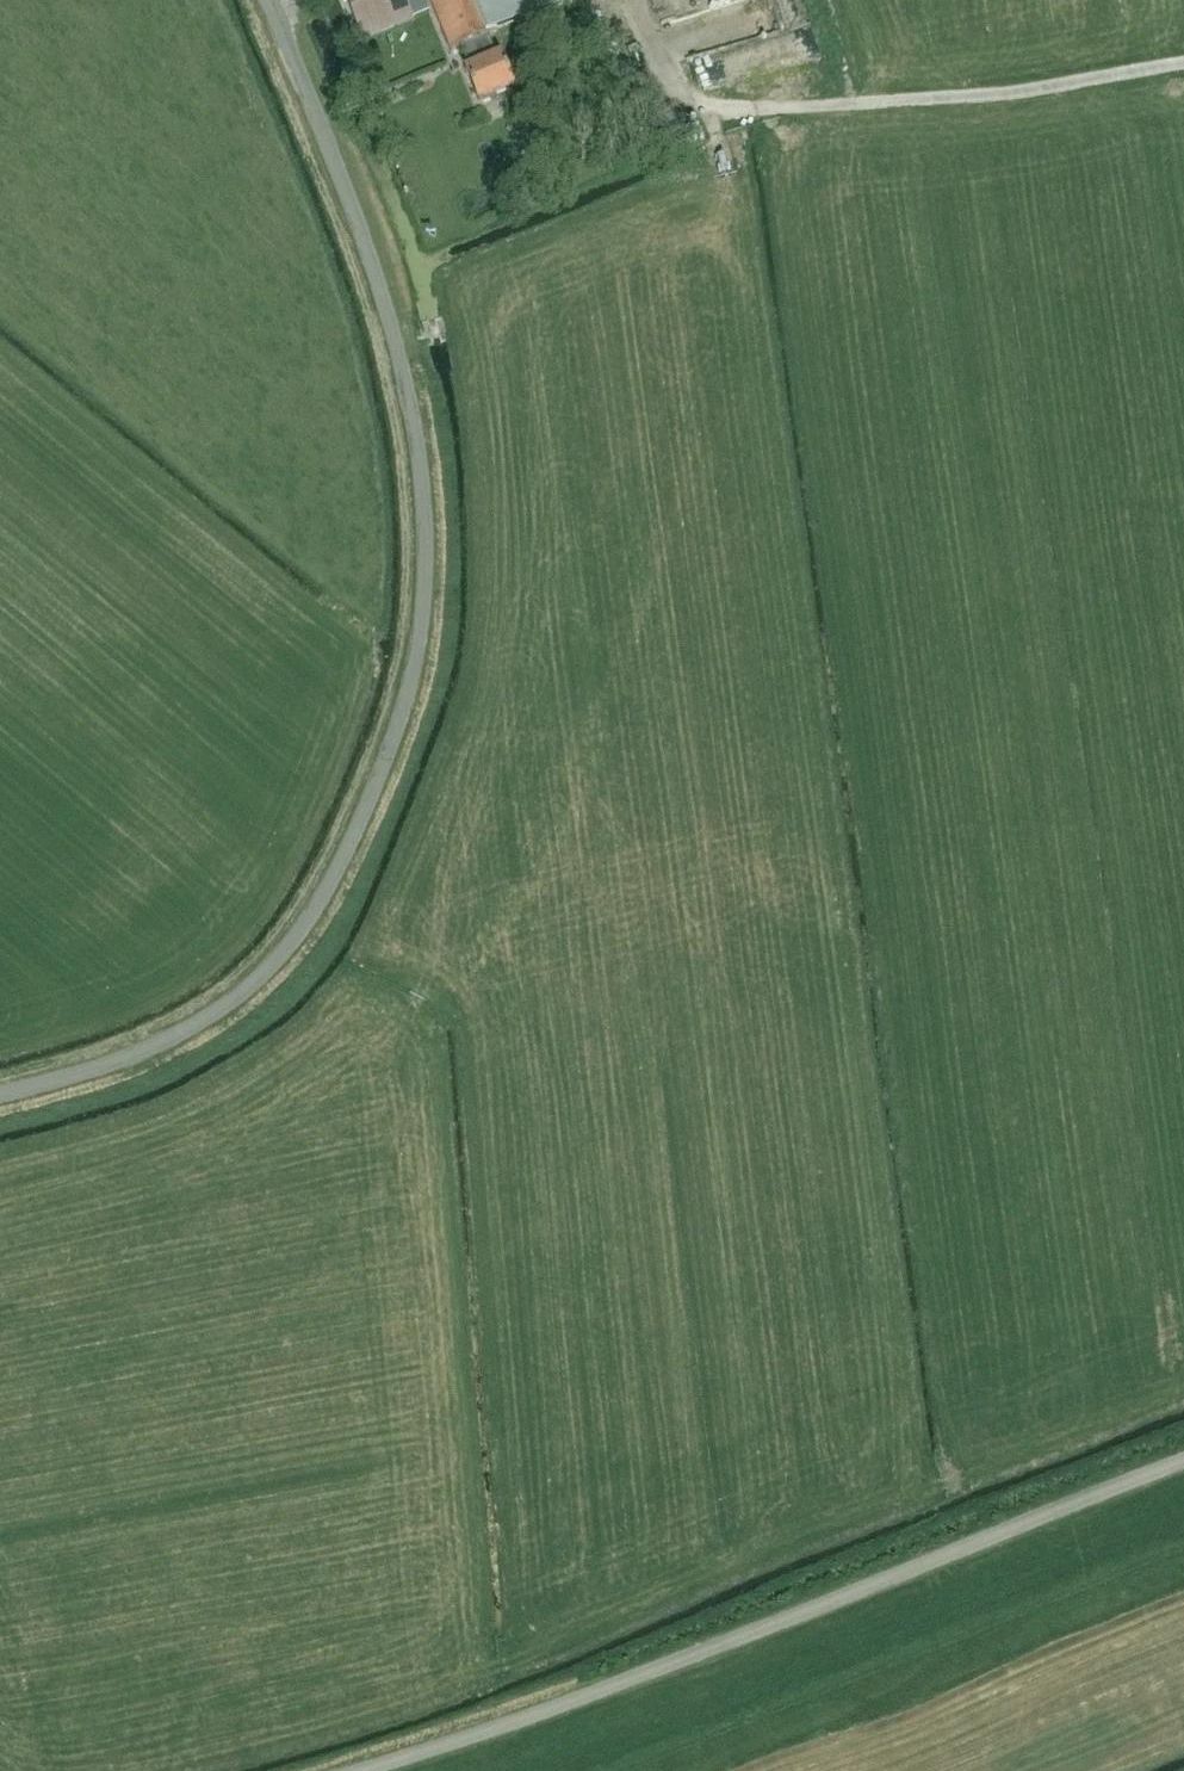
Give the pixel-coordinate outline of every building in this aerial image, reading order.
[(359,30),(409,10),(405,0),(347,0),(359,30)] [(452,51),(462,47),(470,67),(466,69),(479,102),(514,87),(501,54),(497,56),(489,36),(499,32),(498,30),(555,6),(553,0),(430,0),(452,51)] [(809,10),(806,0),(691,0),(704,41),(809,10)]
